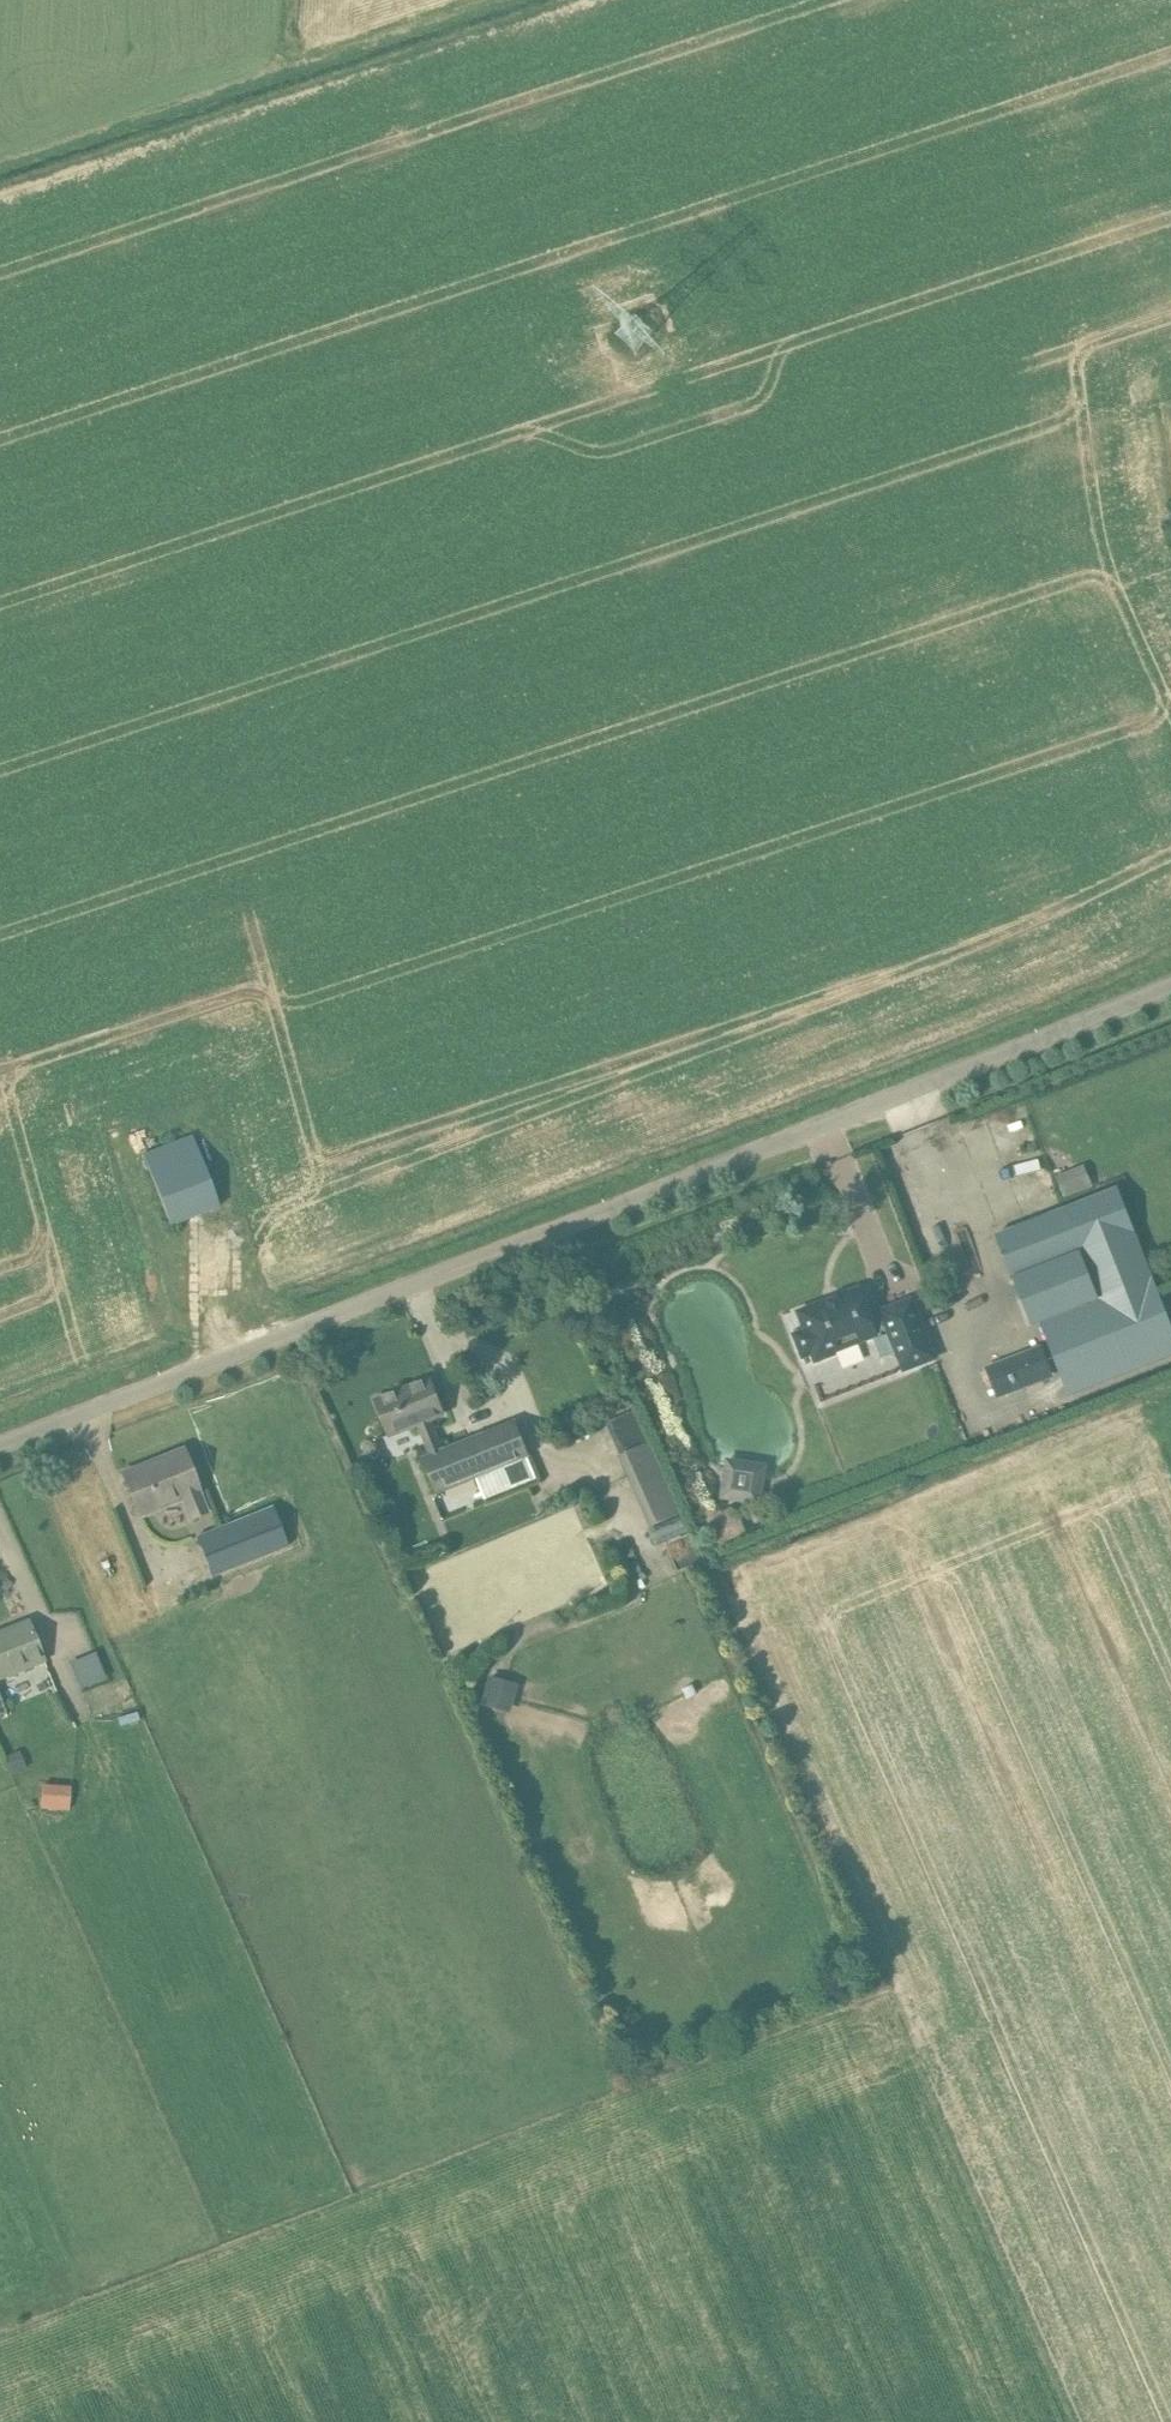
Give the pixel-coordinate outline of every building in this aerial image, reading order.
[(219,1206),(192,1136),(143,1155),(170,1225),(219,1206)] [(1117,1188),(996,1234),(1032,1326),(1041,1323),(1068,1394),(1170,1354),(1170,1327),(1117,1188)] [(878,1317),(867,1288),(848,1296),(848,1301),(836,1306),(832,1302),(805,1312),(813,1331),(801,1335),(810,1357),(838,1346),(840,1352),(885,1335),(884,1334),(896,1329),(911,1370),(936,1361),(913,1300),(888,1310),(889,1312),(878,1317)] [(1047,1378),(1035,1349),(983,1370),(995,1399),(1047,1378)] [(443,1413),(430,1380),(376,1401),(390,1434),(418,1423),(432,1456),(425,1459),(438,1490),(476,1475),(485,1499),(536,1478),(515,1423),(443,1452),(430,1419),(443,1413)] [(678,1515),(650,1444),(625,1454),(654,1525),(678,1515)] [(199,1491),(183,1449),(122,1473),(139,1515),(183,1498),(191,1518),(206,1512),(198,1492),(199,1491)] [(759,1500),(763,1461),(728,1457),(723,1497),(759,1500)] [(288,1546),(273,1507),(197,1537),(212,1576),(216,1574),(222,1589),(289,1562),(284,1548),(288,1546)] [(43,1660),(28,1620),(0,1631),(0,1677),(43,1660)] [(72,1660),(82,1688),(108,1679),(98,1651),(72,1660)] [(520,1684),(490,1676),(482,1705),(512,1713),(520,1684)] [(5,1758),(12,1774),(26,1768),(19,1752),(5,1758)] [(41,1808),(69,1809),(70,1792),(42,1790),(41,1808)]
